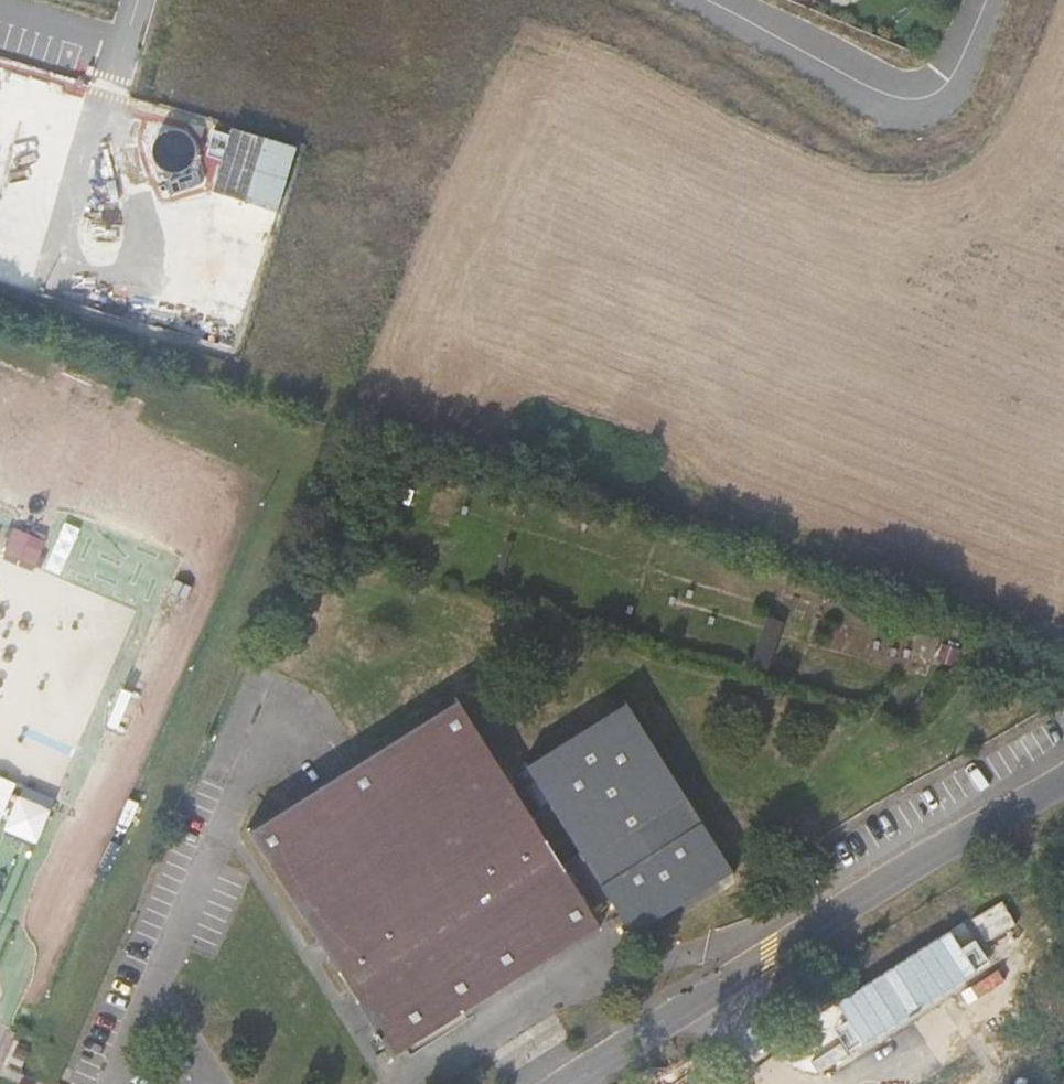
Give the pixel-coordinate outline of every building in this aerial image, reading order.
[(217,172),(212,187),(277,209),(299,146),(218,118),(201,167),(217,172)] [(16,526),(6,550),(37,562),(47,538),(16,526)] [(504,992),(603,928),(593,911),(612,898),(636,937),(738,873),(721,846),(629,701),(529,765),(584,853),(565,866),(545,835),(458,698),(376,751),(251,832),(324,946),(397,1060),(453,1024),(504,992)] [(7,828),(40,840),(56,796),(24,784),(7,828)]
